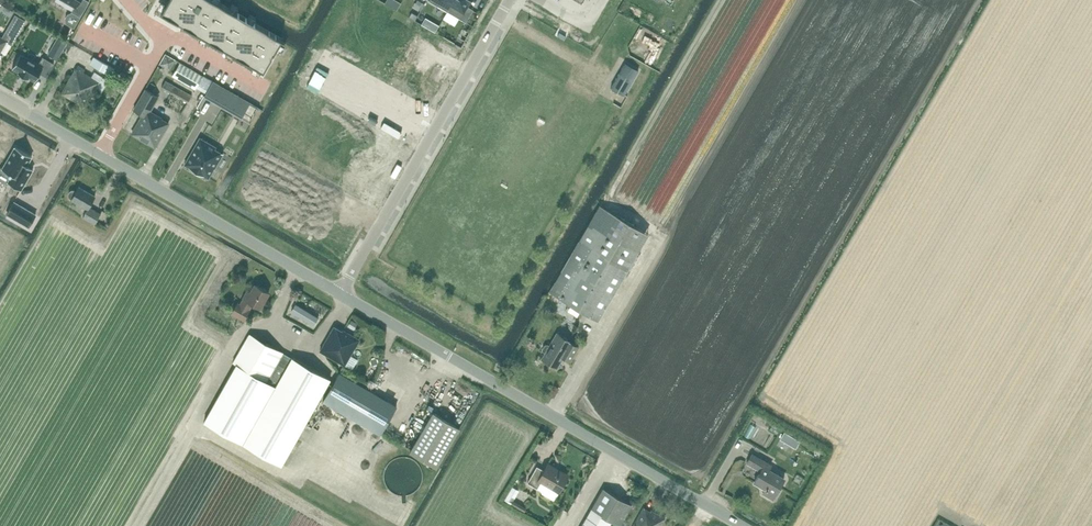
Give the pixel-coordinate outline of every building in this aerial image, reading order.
[(75,7),(71,13),(68,14),(65,19),(66,22),(74,27),(89,2),(86,0),(63,0),(75,7)] [(161,13),(178,22),(184,25),(184,26),(196,33),(201,36),(208,40),(210,41),(223,48),(228,51),(235,55),(236,56),(249,63),(254,66),(261,70),(263,71),(272,57),(271,56),(273,53),(274,54),(276,50),(280,43),(281,40),(282,39),(253,22),(247,19),(235,12),(229,9),(218,2),(215,0),(168,0),(167,3),(163,10),(161,13)] [(396,0),(392,7),(397,10),(401,3),(396,0)] [(429,1),(447,11),(454,0),(429,0),(429,1)] [(447,11),(465,22),(473,9),(467,6),(470,0),(454,0),(447,11)] [(409,17),(414,20),(417,15),(411,12),(409,17)] [(12,44),(25,20),(15,15),(2,38),(0,37),(0,51),(6,41),(12,44)] [(38,15),(35,19),(41,23),(44,19),(38,15)] [(432,21),(428,28),(435,32),(439,26),(432,21)] [(437,42),(431,53),(445,61),(452,50),(437,42)] [(617,64),(620,46),(612,44),(608,62),(617,64)] [(61,53),(52,48),(48,55),(57,60),(61,53)] [(431,53),(425,63),(440,71),(445,61),(431,53)] [(46,77),(54,64),(43,57),(39,64),(21,54),(12,68),(18,72),(18,73),(28,79),(29,78),(35,81),(40,73),(46,77)] [(104,61),(99,69),(108,74),(112,66),(104,61)] [(195,89),(202,77),(203,76),(180,63),(173,75),(195,89)] [(425,63),(419,73),(434,82),(440,71),(425,63)] [(638,70),(625,63),(611,88),(624,95),(638,70)] [(85,106),(100,81),(84,72),(86,69),(78,65),(75,69),(61,93),(85,106)] [(419,73),(413,83),(428,92),(434,82),(419,73)] [(161,88),(188,102),(192,95),(165,80),(161,88)] [(213,80),(204,95),(206,96),(242,117),(250,103),(251,102),(213,80)] [(127,87),(119,82),(115,89),(123,94),(127,87)] [(413,83),(407,94),(421,103),(428,92),(413,83)] [(145,90),(134,110),(142,115),(132,134),(155,147),(169,123),(168,122),(147,108),(155,95),(145,90)] [(383,135),(377,146),(391,154),(398,144),(383,135)] [(200,138),(185,164),(208,178),(214,169),(223,154),(215,149),(216,147),(200,138)] [(0,163),(0,168),(10,174),(5,181),(20,190),(33,167),(26,163),(30,155),(11,144),(0,163)] [(377,146),(371,156),(385,165),(391,154),(377,146)] [(371,156),(365,166),(380,175),(385,165),(371,156)] [(365,166),(359,177),(374,185),(380,175),(365,166)] [(359,177),(353,187),(367,196),(374,185),(359,177)] [(71,191),(70,191),(69,192),(69,193),(69,194),(68,195),(68,196),(69,197),(69,198),(70,198),(70,199),(71,199),(71,200),(87,209),(82,217),(94,224),(101,213),(90,206),(95,196),(79,186),(76,191),(75,190),(73,190),(72,190),(71,191)] [(11,197),(3,211),(27,225),(35,211),(11,197)] [(649,234),(623,219),(599,205),(549,291),(599,320),(649,234)] [(253,304),(260,308),(269,293),(255,284),(251,292),(248,290),(240,303),(238,302),(231,313),(244,321),(250,309),(253,304)] [(599,340),(603,333),(587,325),(584,331),(599,340)] [(345,365),(360,340),(343,330),(342,331),(334,326),(320,351),(345,365)] [(204,422),(282,465),(331,379),(249,333),(232,362),(236,364),(204,422)] [(543,349),(543,351),(545,353),(542,359),(557,368),(564,357),(570,361),(579,346),(556,334),(550,344),(548,344),(546,344),(544,346),(543,349)] [(397,406),(340,372),(323,402),(380,435),(397,406)] [(464,383),(458,390),(463,393),(469,386),(464,383)] [(432,412),(409,452),(437,468),(460,428),(432,412)] [(794,438),(790,445),(795,448),(799,441),(794,438)] [(773,500),(779,490),(785,478),(770,469),(772,464),(752,452),(745,464),(760,471),(753,483),(764,489),(762,494),(773,500)] [(420,479),(420,476),(420,473),(419,470),(417,467),(415,465),(413,463),(410,461),(407,460),(404,460),(401,460),(397,461),(395,463),(392,465),(390,468),(388,470),(388,474),(387,476),(388,480),(389,483),(390,485),(392,488),(395,490),(397,491),(401,492),(403,493),(407,492),(409,492),(413,490),(415,488),(417,486),(419,482),(420,479)] [(554,499),(560,490),(567,477),(556,470),(557,468),(548,463),(544,470),(537,466),(527,482),(541,490),(542,493),(554,499)] [(515,500),(522,503),(529,488),(522,485),(515,500)] [(519,490),(518,490),(512,486),(504,500),(524,512),(527,508),(514,500),(519,490)] [(606,490),(603,488),(581,525),(609,525),(612,522),(619,525),(620,525),(632,506),(622,500),(623,499),(606,490)] [(531,493),(528,498),(536,504),(540,499),(531,493)] [(666,518),(651,509),(650,511),(644,507),(633,525),(661,525),(666,518)]
